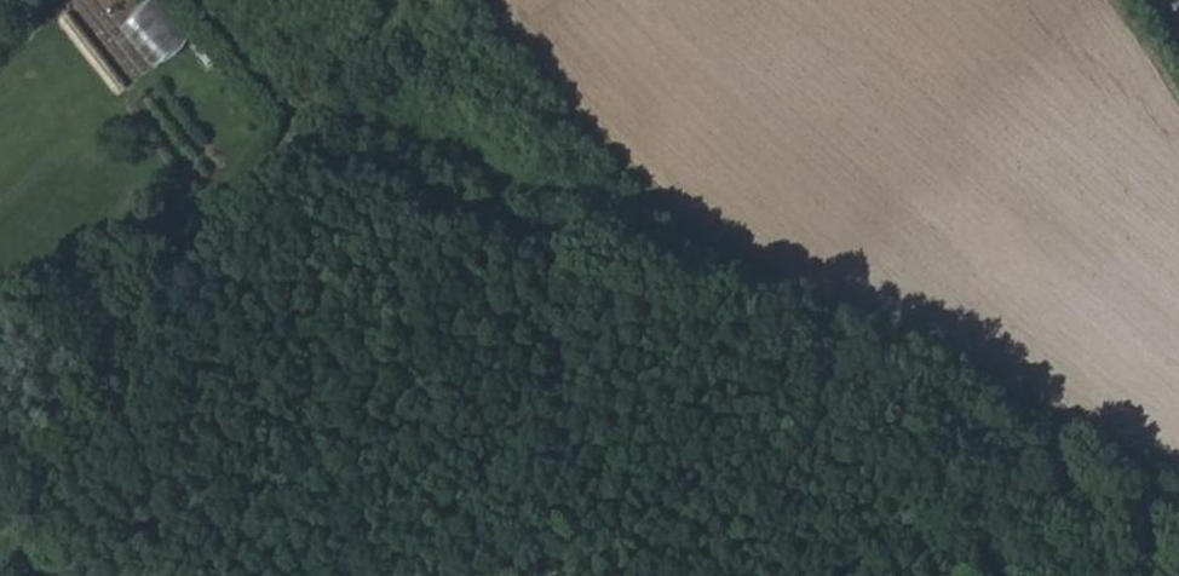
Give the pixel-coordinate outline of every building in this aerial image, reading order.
[(162,67),(197,37),(165,0),(156,0),(126,25),(162,67)]
